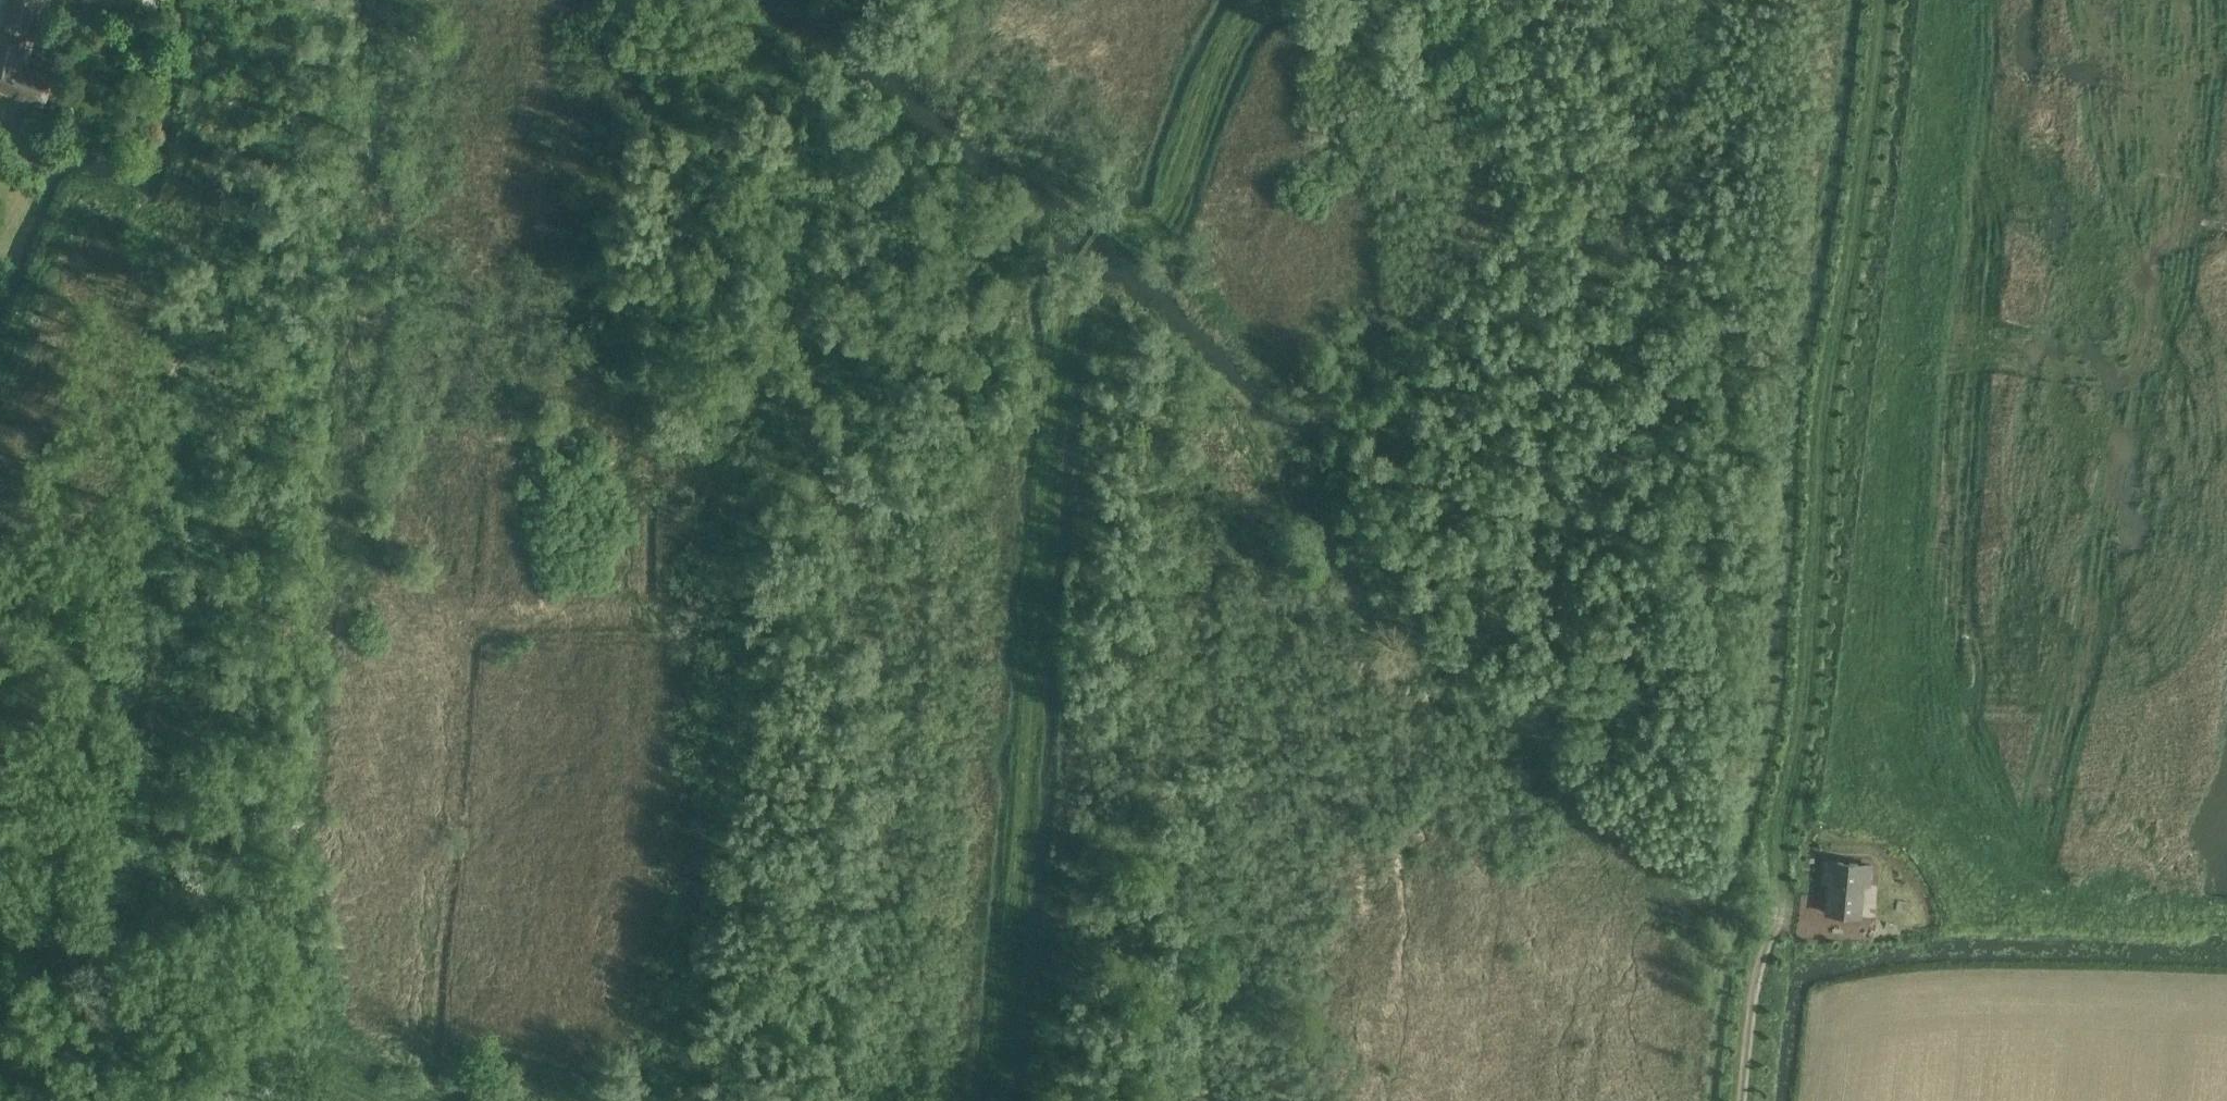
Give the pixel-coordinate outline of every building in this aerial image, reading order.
[(5,19),(48,33),(57,2),(49,0),(11,0),(5,19)] [(141,0),(146,12),(148,14),(159,9),(155,0),(141,0)] [(37,99),(44,101),(51,74),(28,67),(35,42),(0,32),(0,89),(37,99)] [(1826,912),(1848,914),(1864,916),(1870,864),(1845,862),(1824,860),(1822,880),(1829,880),(1826,912)] [(1907,913),(1908,901),(1897,900),(1895,911),(1907,913)]
